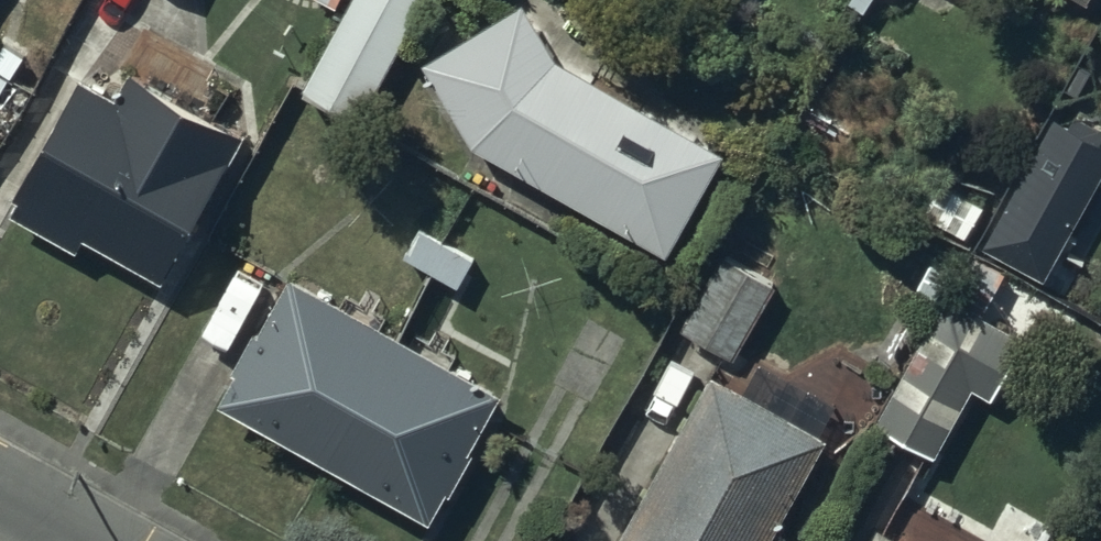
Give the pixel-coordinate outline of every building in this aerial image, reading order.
[(298,82),(355,113),(416,0),(343,0),(298,82)] [(549,55),(519,0),(424,53),(469,134),(660,240),(713,146),(549,55)] [(231,128),(128,70),(113,96),(80,78),(17,190),(153,266),(231,128)] [(1053,115),(983,239),(1038,270),(1100,158),(1100,142),(1053,115)] [(767,280),(716,252),(677,323),(728,351),(767,280)] [(389,331),(285,274),(219,394),(323,451),(389,331)] [(879,410),(931,441),(970,374),(988,384),(1023,325),(953,284),(879,410)] [(487,385),(389,331),(323,451),(421,504),(487,385)] [(749,361),(737,385),(708,370),(619,540),(748,540),(822,399),(749,361)] [(871,525),(862,540),(900,540),(871,525)]
